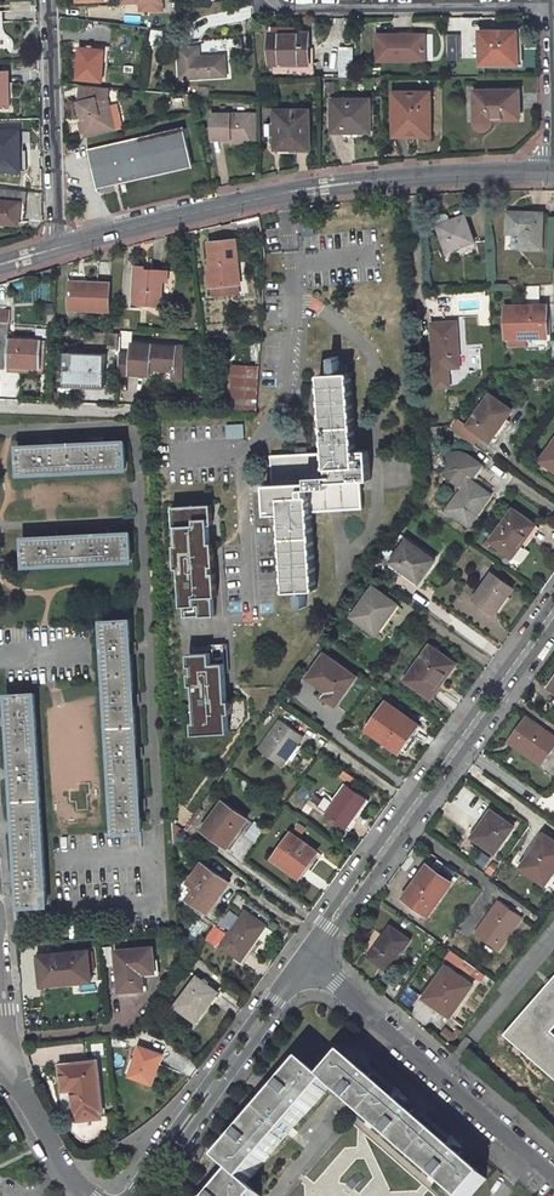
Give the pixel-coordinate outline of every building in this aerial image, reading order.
[(140,4),(140,12),(169,12),(169,0),(122,0),(122,4),(140,4)] [(276,36),(273,36),(273,67),(314,67),(313,36),(300,36),(300,30),(276,31),(276,36)] [(484,66),(524,66),(524,49),(516,49),(515,32),(483,33),(484,66)] [(515,32),(516,49),(524,49),(524,32),(515,32)] [(403,35),(381,36),(381,62),(429,61),(429,41),(403,41),(403,35)] [(451,63),(466,63),(466,36),(451,36),(451,63)] [(80,45),(76,76),(100,79),(104,48),(80,45)] [(183,79),(229,77),(228,56),(202,56),(201,46),(182,46),(183,79)] [(356,50),(345,51),(345,73),(357,73),(356,50)] [(11,108),(10,71),(0,72),(0,109),(11,108)] [(113,133),(108,104),(109,87),(82,85),(79,106),(82,125),(85,140),(113,133)] [(524,92),(479,92),(478,126),(479,128),(481,130),(485,132),(487,132),(491,130),(493,129),(495,125),(495,120),(524,120),(524,92)] [(433,94),(396,94),(395,138),(410,138),(410,133),(433,133),(433,94)] [(375,100),(337,100),(336,133),(351,133),(351,129),(375,129),(375,100)] [(252,113),(253,138),(236,139),(236,143),(259,143),(259,112),(252,113)] [(279,112),(279,150),(313,149),(313,112),(279,112)] [(212,113),(212,139),(236,139),(253,138),(252,113),(212,113)] [(148,177),(195,166),(187,129),(140,139),(148,177)] [(25,171),(23,150),(22,131),(0,133),(0,172),(25,171)] [(140,139),(89,152),(98,189),(148,177),(140,139)] [(13,226),(14,222),(16,203),(13,203),(14,190),(0,189),(0,224),(13,226)] [(16,203),(14,222),(22,223),(24,204),(16,203)] [(546,215),(511,214),(511,248),(545,249),(546,215)] [(467,217),(440,227),(450,253),(477,243),(467,217)] [(240,238),(213,241),(219,295),(239,293),(238,284),(242,284),(240,262),(243,262),(240,238)] [(136,305),(165,307),(167,282),(163,282),(164,269),(149,268),(149,266),(140,265),(136,305)] [(163,282),(167,282),(172,282),(173,270),(164,269),(163,282)] [(71,312),(109,313),(111,286),(72,284),(71,312)] [(549,307),(508,308),(509,339),(550,338),(549,307)] [(42,367),(43,340),(9,338),(11,311),(0,311),(0,365),(42,367)] [(463,369),(459,323),(435,325),(438,371),(463,369)] [(88,330),(87,348),(121,350),(122,332),(88,330)] [(119,376),(150,378),(151,372),(172,374),(174,374),(176,348),(133,345),(132,358),(120,357),(119,376)] [(184,349),(176,348),(174,374),(172,374),(172,382),(181,382),(184,349)] [(109,355),(70,351),(68,382),(106,386),(109,355)] [(341,371),(340,366),(340,358),(332,359),(333,372),(335,371),(335,375),(339,375),(339,371),(341,371)] [(357,453),(352,393),(351,374),(348,374),(348,365),(340,366),(341,371),(339,371),(339,375),(335,375),(323,377),(329,456),(274,460),(276,488),(269,488),(271,516),(285,515),(291,595),(319,592),(314,515),(367,511),(364,482),(374,482),(372,452),(357,453)] [(237,366),(235,412),(259,413),(262,367),(237,366)] [(516,411),(494,395),(472,425),(486,436),(489,432),(497,438),(516,411)] [(19,469),(123,463),(121,437),(99,438),(99,433),(90,433),(90,439),(48,441),(48,435),(39,436),(39,442),(18,443),(19,469)] [(448,475),(467,489),(452,509),(473,524),(496,494),(475,479),(476,476),(478,477),(487,464),(472,454),(471,456),(468,454),(463,452),(459,453),(456,454),(450,460),(454,467),(448,475)] [(214,583),(210,517),(213,516),(213,504),(173,506),(174,518),(177,518),(180,555),(176,555),(177,568),(180,568),(183,617),(216,615),(215,596),(218,596),(217,583),(214,583)] [(521,507),(496,541),(519,558),(544,524),(521,507)] [(25,567),(128,561),(127,534),(105,535),(104,528),(95,529),(95,536),(54,538),(53,532),(45,532),(45,539),(23,540),(25,567)] [(412,540),(396,562),(425,582),(440,560),(412,540)] [(497,572),(479,597),(499,612),(517,587),(497,572)] [(401,602),(379,586),(357,616),(382,634),(389,625),(387,623),(401,602)] [(132,620),(106,621),(118,832),(144,830),(143,809),(149,809),(148,800),(142,800),(139,757),(146,756),(146,747),(140,748),(137,703),(143,703),(142,695),(137,695),(134,651),(140,650),(140,641),(133,642),(132,620)] [(226,673),(225,643),(209,644),(210,645),(192,646),(197,721),(193,721),(194,734),(230,732),(229,713),(232,713),(231,700),(228,700),(227,679),(223,680),(222,673),(226,673)] [(458,661),(436,645),(412,679),(437,697),(445,686),(442,683),(458,661)] [(357,671),(330,651),(313,675),(335,691),(331,696),(341,704),(354,685),(350,682),(357,671)] [(442,683),(445,686),(461,663),(458,661),(442,683)] [(49,903),(36,694),(10,695),(11,716),(6,716),(6,726),(12,725),(14,770),(9,771),(9,779),(15,779),(18,823),(12,823),(12,832),(17,832),(21,874),(15,875),(16,884),(21,884),(22,905),(49,903)] [(391,702),(372,728),(403,750),(422,724),(391,702)] [(286,720),(266,749),(288,765),(309,736),(286,720)] [(511,744),(543,767),(553,752),(553,739),(529,720),(511,744)] [(351,826),(371,798),(353,786),(341,803),(331,796),(323,806),(351,826)] [(228,800),(208,828),(232,846),(253,818),(228,800)] [(496,856),(515,830),(493,813),(485,823),(487,825),(475,840),(496,856)] [(259,838),(266,827),(254,821),(248,832),(259,838)] [(295,832),(278,858),(304,876),(321,850),(295,832)] [(546,838),(523,870),(546,887),(553,876),(553,843),(546,838)] [(235,882),(207,863),(194,881),(202,887),(194,897),(213,911),(235,882)] [(428,868),(407,898),(431,916),(453,885),(428,868)] [(502,904),(478,937),(500,953),(524,920),(502,904)] [(270,926),(250,911),(226,944),(246,959),(270,926)] [(391,928),(369,960),(389,974),(411,942),(391,928)] [(156,948),(119,950),(122,991),(146,989),(145,973),(157,972),(156,948)] [(91,952),(43,955),(44,983),(93,980),(91,952)] [(449,968),(425,1000),(451,1019),(474,987),(449,968)] [(201,978),(180,1007),(200,1022),(221,993),(201,978)] [(506,1036),(553,1077),(553,1033),(551,1031),(553,1028),(553,980),(506,1036)] [(166,1055),(143,1047),(132,1077),(156,1085),(166,1055)] [(330,1085),(460,1195),(469,1195),(487,1175),(347,1055),(325,1081),(330,1085)] [(245,1183),(330,1085),(325,1081),(304,1063),(219,1162),(236,1176),(245,1183)] [(103,1115),(97,1064),(63,1067),(65,1093),(73,1092),(76,1117),(78,1117),(101,1115),(103,1115)] [(79,1124),(102,1122),(101,1115),(78,1117),(79,1124)] [(350,1122),(286,1195),(435,1195),(350,1122)] [(311,1158),(319,1142),(312,1138),(303,1154),(311,1158)] [(245,1183),(236,1176),(219,1195),(259,1195),(245,1183)]
